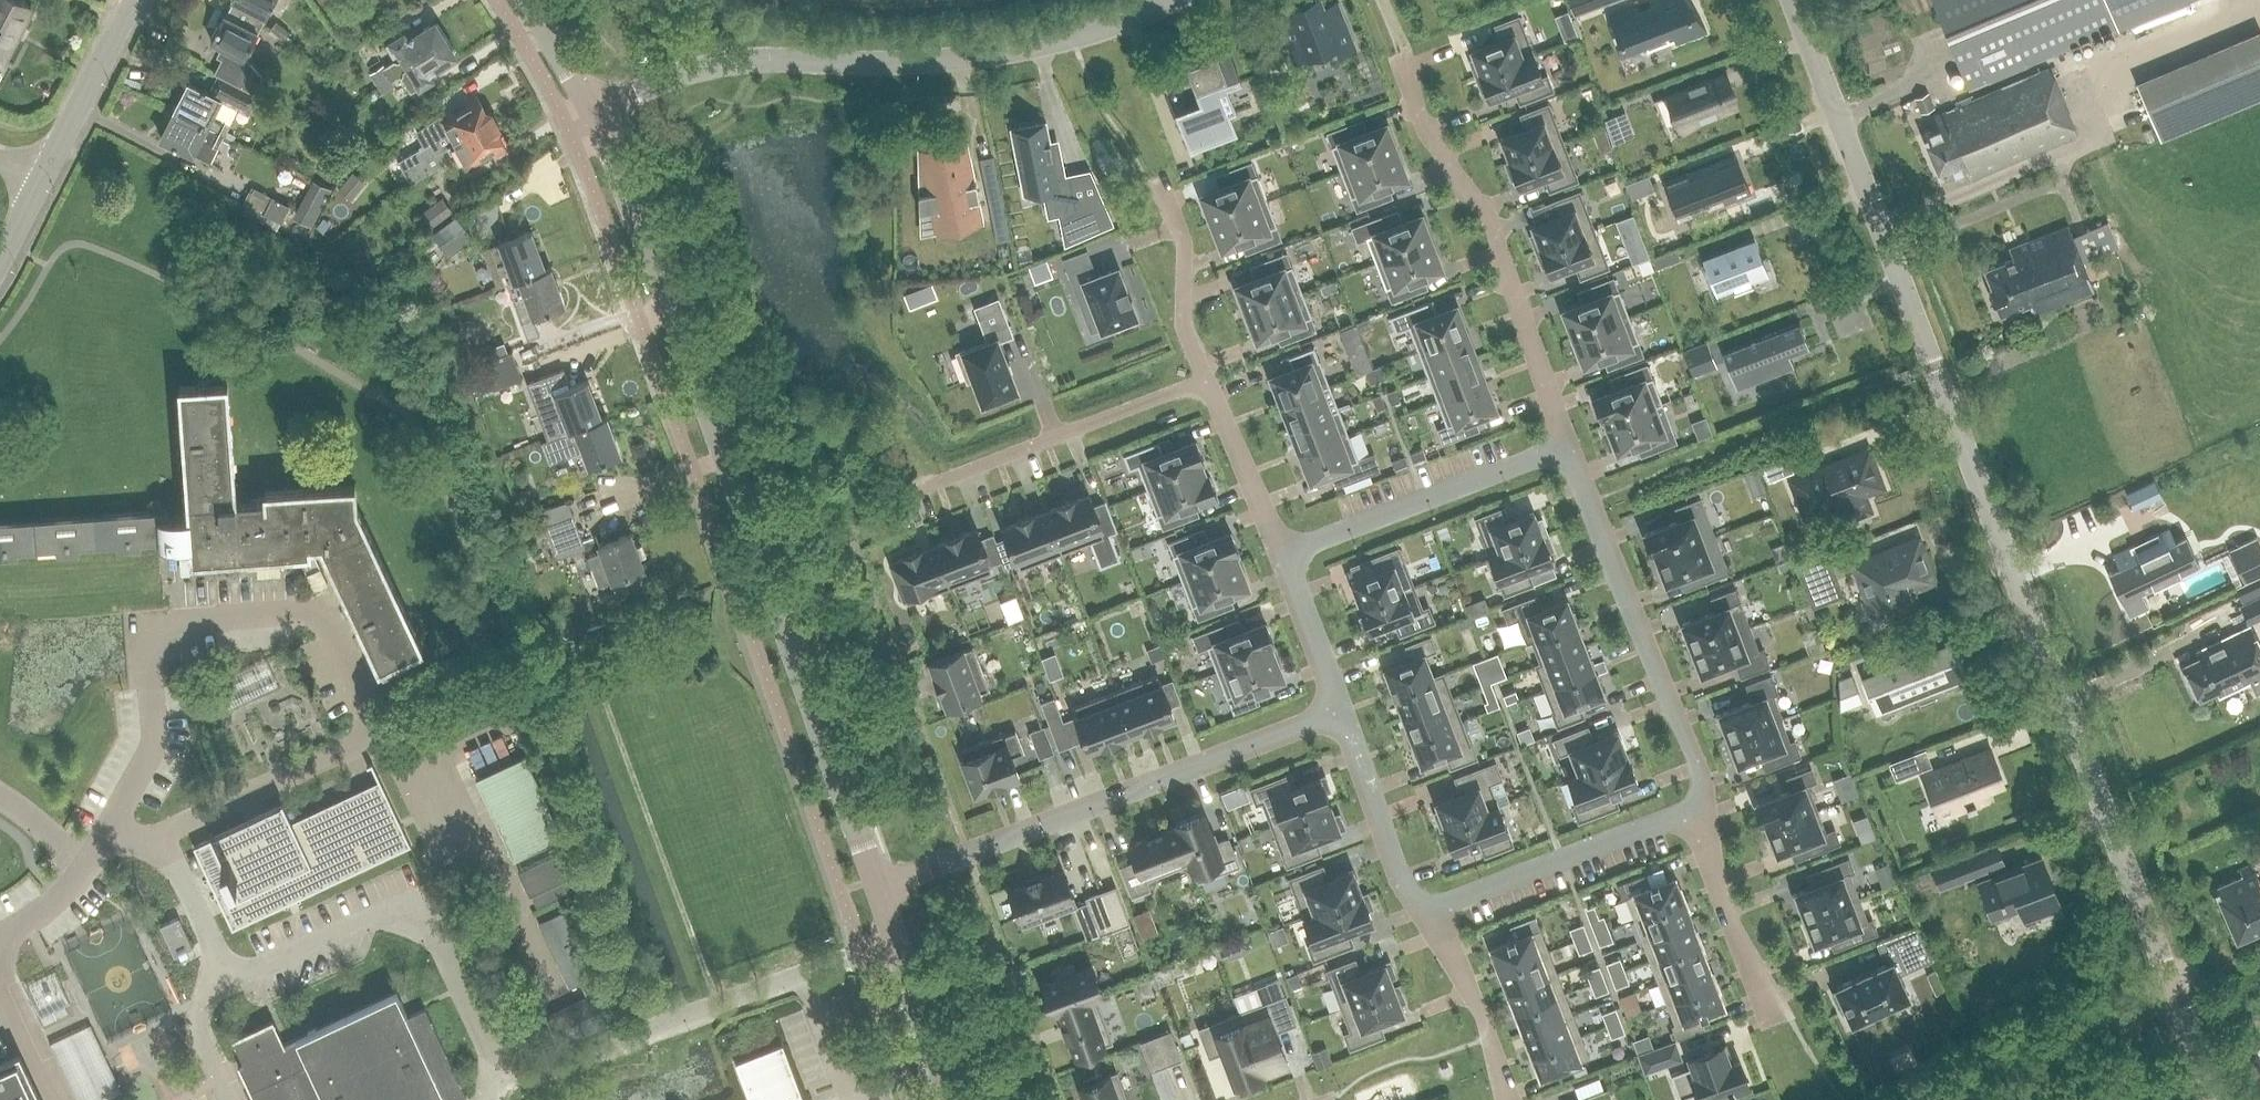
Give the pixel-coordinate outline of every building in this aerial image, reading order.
[(18,31),(31,4),(23,0),(0,0),(0,21),(18,31)] [(251,17),(262,23),(275,0),(232,0),(233,1),(227,13),(237,18),(236,20),(247,25),(251,17)] [(1302,40),(1308,56),(1336,45),(1339,53),(1354,48),(1344,22),(1331,28),(1320,0),(1315,0),(1290,10),(1295,22),(1282,27),(1289,46),(1302,40)] [(1574,16),(1605,4),(1603,0),(1568,0),(1574,16)] [(1608,17),(1619,45),(1663,28),(1668,42),(1674,40),(1676,45),(1707,33),(1705,28),(1688,0),(1674,0),(1640,13),(1637,6),(1608,17)] [(2189,0),(1932,0),(1969,90),(2189,0)] [(214,72),(218,75),(258,95),(266,81),(245,57),(262,23),(251,17),(247,25),(236,20),(237,18),(227,13),(225,12),(211,40),(222,45),(217,55),(222,58),(214,72)] [(1519,17),(1491,27),(1496,41),(1471,50),(1475,59),(1470,61),(1476,77),(1533,55),(1519,17)] [(18,31),(0,21),(0,58),(0,57),(3,59),(18,31)] [(272,29),(285,41),(293,33),(280,21),(272,29)] [(392,39),(391,40),(392,42),(386,46),(394,58),(400,54),(403,59),(399,62),(395,61),(384,67),(383,64),(371,72),(383,91),(395,84),(393,81),(388,74),(446,38),(435,21),(408,38),(404,32),(402,33),(401,31),(398,30),(393,33),(392,39)] [(1564,42),(1578,36),(1573,24),(1559,29),(1564,42)] [(2136,85),(2160,142),(2259,101),(2259,33),(2136,85)] [(446,38),(388,74),(393,81),(402,75),(411,90),(419,85),(420,84),(426,86),(430,83),(431,79),(430,78),(432,76),(428,70),(456,53),(446,38)] [(1190,155),(1204,150),(1204,149),(1238,137),(1230,116),(1237,113),(1227,88),(1241,82),(1236,68),(1229,51),(1215,56),(1216,58),(1190,68),(1206,109),(1191,115),(1197,131),(1184,137),(1190,155)] [(1553,91),(1547,76),(1542,78),(1533,55),(1476,77),(1482,93),(1487,91),(1490,99),(1514,90),(1520,104),(1553,91)] [(1929,119),(1933,130),(1922,134),(1941,179),(1966,169),(1971,180),(2077,136),(2048,69),(1929,119)] [(190,83),(176,110),(225,136),(227,132),(231,123),(226,121),(234,107),(249,114),(252,107),(257,97),(258,95),(218,75),(209,93),(190,83)] [(1653,101),(1654,103),(1669,97),(1683,134),(1701,121),(1736,107),(1728,86),(1724,88),(1719,76),(1653,101)] [(1935,108),(1930,94),(1917,100),(1923,114),(1935,108)] [(279,108),(257,97),(252,107),(256,109),(274,118),(279,108)] [(455,144),(495,122),(490,114),(485,113),(476,97),(464,104),(465,107),(444,119),(442,116),(414,132),(423,147),(429,143),(436,155),(448,148),(447,147),(450,145),(451,147),(455,145),(455,144)] [(1501,138),(1510,162),(1510,163),(1563,143),(1548,105),(1520,115),(1525,129),(1501,138)] [(224,136),(225,136),(176,110),(162,138),(211,163),(222,141),(224,136)] [(1615,116),(1605,120),(1612,144),(1625,139),(1615,116)] [(423,147),(419,149),(431,172),(442,166),(441,163),(450,158),(452,153),(458,149),(468,167),(492,153),(494,156),(506,149),(498,135),(499,129),(495,122),(455,144),(455,145),(451,147),(450,145),(447,147),(448,148),(436,155),(429,143),(423,147)] [(1058,215),(1067,214),(1073,243),(1114,225),(1102,199),(1076,210),(1069,176),(1064,177),(1061,160),(1057,160),(1054,143),(1050,144),(1046,123),(1011,130),(1024,196),(1045,192),(1049,214),(1058,212),(1058,215)] [(1331,147),(1341,173),(1395,152),(1393,148),(1396,147),(1390,131),(1387,132),(1385,127),(1357,137),(1352,124),(1327,134),(1332,147),(1331,147)] [(225,136),(224,136),(233,141),(235,137),(227,132),(225,136)] [(224,136),(222,141),(230,145),(233,141),(224,136)] [(957,137),(917,145),(930,206),(934,229),(943,227),(983,219),(971,157),(962,158),(957,137)] [(1549,192),(1577,181),(1563,143),(1510,163),(1510,162),(1505,164),(1511,180),(1516,179),(1520,187),(1544,178),(1549,192)] [(357,160),(345,146),(334,156),(346,170),(357,160)] [(420,178),(431,172),(419,149),(407,156),(420,178)] [(1357,211),(1382,201),(1377,189),(1405,178),(1403,172),(1405,171),(1399,156),(1397,157),(1395,152),(1341,173),(1351,199),(1352,198),(1357,211)] [(407,156),(397,161),(410,184),(420,178),(407,156)] [(1751,194),(1737,159),(1691,177),(1688,171),(1662,181),(1665,187),(1676,215),(1722,197),(1724,204),(1751,194)] [(1205,202),(1203,203),(1209,218),(1211,217),(1213,222),(1267,201),(1257,175),(1256,176),(1251,163),(1226,173),(1231,185),(1203,196),(1205,202)] [(351,200),(366,182),(353,172),(339,190),(351,200)] [(997,174),(984,176),(992,215),(1005,213),(997,174)] [(1648,176),(1626,184),(1631,199),(1653,191),(1648,176)] [(250,191),(243,204),(282,224),(291,207),(255,188),(253,192),(250,191)] [(1530,236),(1536,252),(1594,230),(1579,192),(1551,203),(1556,216),(1532,226),(1535,234),(1530,236)] [(447,199),(424,216),(434,229),(457,213),(447,199)] [(1218,243),(1221,242),(1223,248),(1251,237),(1256,250),(1281,240),(1276,227),(1277,227),(1267,201),(1213,222),(1215,226),(1212,228),(1218,243)] [(1352,228),(1357,242),(1366,238),(1376,264),(1430,243),(1428,239),(1431,237),(1425,222),(1422,223),(1420,217),(1392,228),(1387,215),(1352,228)] [(1632,216),(1619,221),(1634,263),(1638,262),(1648,258),(1632,216)] [(2012,259),(1984,270),(1991,289),(1988,290),(1998,316),(2029,304),(2033,314),(2093,289),(2068,225),(2008,249),(2012,259)] [(464,227),(439,245),(448,257),(473,240),(464,227)] [(2109,227),(2078,239),(2087,261),(2118,248),(2109,227)] [(1594,230),(1536,252),(1542,268),(1547,266),(1550,275),(1575,265),(1580,279),(1608,268),(1594,230)] [(494,245),(483,250),(497,287),(501,286),(512,282),(545,269),(531,232),(494,245)] [(1752,280),(1768,274),(1754,238),(1702,258),(1716,294),(1732,287),(1734,291),(1753,284),(1752,280)] [(1392,302),(1417,292),(1412,279),(1440,269),(1437,263),(1440,262),(1434,247),(1432,248),(1430,243),(1376,264),(1386,289),(1387,289),(1392,302)] [(1238,294),(1243,309),(1246,308),(1248,313),(1302,292),(1292,266),(1291,267),(1286,254),(1261,264),(1266,276),(1238,287),(1240,293),(1238,294)] [(1670,254),(1653,261),(1656,270),(1673,263),(1670,254)] [(1649,258),(1638,262),(1642,275),(1654,271),(1649,258)] [(1116,329),(1137,322),(1129,300),(1130,299),(1126,288),(1124,289),(1117,269),(1096,277),(1091,263),(1068,271),(1082,307),(1092,303),(1102,329),(1114,325),(1116,329)] [(545,269),(512,282),(521,304),(515,306),(522,323),(565,307),(550,267),(545,269)] [(1618,292),(1613,279),(1588,288),(1593,301),(1565,312),(1567,318),(1565,319),(1570,334),(1573,333),(1575,337),(1629,317),(1619,291),(1618,292)] [(911,293),(917,307),(943,296),(937,282),(911,293)] [(1258,338),(1286,328),(1291,341),(1315,331),(1311,318),(1312,318),(1302,292),(1248,313),(1250,317),(1247,318),(1253,334),(1256,333),(1258,338)] [(1465,334),(1460,323),(1463,321),(1458,309),(1455,310),(1455,308),(1437,315),(1432,301),(1390,317),(1396,332),(1409,328),(1418,352),(1465,334)] [(991,345),(956,358),(967,385),(975,382),(984,405),(1018,392),(999,342),(1012,337),(999,302),(978,310),(991,345)] [(1577,342),(1574,343),(1580,358),(1582,357),(1585,363),(1613,352),(1618,365),(1642,356),(1638,343),(1639,342),(1629,317),(1575,337),(1577,342)] [(1369,318),(1356,323),(1359,332),(1372,327),(1369,318)] [(1780,357),(1809,346),(1799,322),(1722,352),(1731,376),(1747,370),(1753,384),(1785,371),(1780,357)] [(1355,324),(1340,331),(1348,353),(1364,347),(1355,324)] [(1418,352),(1428,377),(1474,359),(1465,334),(1418,352)] [(1706,341),(1682,351),(1692,377),(1716,367),(1706,341)] [(1274,380),(1271,381),(1276,394),(1279,392),(1284,406),(1320,391),(1330,387),(1320,360),(1318,361),(1313,348),(1289,357),(1293,370),(1273,378),(1274,380)] [(483,364),(488,378),(518,367),(513,353),(483,364)] [(1428,377),(1437,402),(1484,384),(1474,359),(1428,377)] [(1382,366),(1374,369),(1379,381),(1387,378),(1382,366)] [(1622,375),(1626,388),(1593,400),(1600,417),(1605,415),(1609,425),(1653,408),(1663,404),(1653,378),(1651,378),(1646,366),(1622,375)] [(493,392),(524,380),(518,367),(488,378),(480,381),(484,392),(492,389),(493,392)] [(564,368),(530,380),(538,401),(534,403),(548,440),(558,437),(569,432),(573,430),(601,419),(601,418),(586,380),(570,386),(564,368)] [(1374,369),(1365,372),(1370,384),(1379,381),(1374,369)] [(179,386),(187,517),(166,518),(166,513),(0,523),(0,560),(191,548),(192,564),(310,557),(310,550),(321,549),(379,667),(424,645),(355,507),(354,485),(262,491),(263,498),(234,500),(226,383),(179,386)] [(1437,402),(1447,427),(1438,430),(1443,443),(1478,430),(1473,417),(1494,409),(1493,408),(1496,407),(1491,394),(1488,395),(1484,384),(1437,402)] [(1394,389),(1386,393),(1391,405),(1399,402),(1394,389)] [(1284,406),(1292,429),(1329,414),(1320,391),(1284,406)] [(1381,395),(1372,398),(1377,411),(1385,407),(1381,395)] [(1612,435),(1610,436),(1616,454),(1627,450),(1626,447),(1646,439),(1651,452),(1676,442),(1671,429),(1662,432),(1653,408),(1609,425),(1612,435)] [(1292,429),(1302,453),(1349,436),(1339,410),(1329,414),(1292,429)] [(548,440),(542,442),(550,464),(577,454),(582,452),(588,469),(621,456),(606,416),(601,418),(601,419),(573,430),(569,432),(558,437),(548,440)] [(1705,417),(1691,422),(1699,440),(1713,434),(1705,417)] [(1302,453),(1306,465),(1303,466),(1308,479),(1311,478),(1312,479),(1340,468),(1347,485),(1372,475),(1366,458),(1358,461),(1349,436),(1302,453)] [(1201,470),(1198,461),(1203,459),(1196,443),(1163,455),(1159,442),(1124,456),(1129,470),(1138,467),(1147,491),(1201,470)] [(1422,449),(1410,454),(1413,463),(1425,458),(1422,449)] [(1404,456),(1391,461),(1395,469),(1407,464),(1404,456)] [(1812,473),(1813,476),(1794,483),(1805,510),(1817,505),(1819,510),(1841,501),(1846,514),(1866,506),(1860,493),(1879,486),(1871,465),(1866,467),(1862,456),(1826,470),(1825,468),(1812,473)] [(1788,458),(1763,468),(1769,483),(1794,473),(1788,458)] [(1147,491),(1157,516),(1158,516),(1163,529),(1188,519),(1183,506),(1216,494),(1209,477),(1204,479),(1201,470),(1147,491)] [(2154,481),(2127,494),(2134,509),(2162,496),(2154,481)] [(535,505),(529,489),(515,494),(521,509),(535,505)] [(1059,507),(1046,512),(1062,553),(1091,542),(1101,569),(1120,561),(1110,535),(1117,532),(1105,501),(1092,506),(1088,495),(1075,501),(1074,499),(1058,505),(1059,507)] [(1654,551),(1657,559),(1714,537),(1700,499),(1675,509),(1680,521),(1645,535),(1651,552),(1654,551)] [(539,512),(544,526),(573,516),(567,501),(539,512)] [(1475,519),(1490,556),(1542,536),(1533,513),(1518,518),(1508,521),(1503,508),(1475,519)] [(1008,539),(995,543),(1002,561),(1005,568),(1017,563),(1020,569),(1062,553),(1046,512),(1033,517),(1032,515),(1016,521),(1017,523),(1004,528),(1008,539)] [(573,516),(544,526),(555,555),(584,544),(573,516)] [(992,572),(989,565),(1002,561),(995,543),(993,536),(984,539),(980,528),(963,535),(962,533),(946,539),(947,541),(934,546),(950,588),(992,572)] [(1231,534),(1198,546),(1193,533),(1168,543),(1173,556),(1172,556),(1182,582),(1235,559),(1233,552),(1238,550),(1231,534)] [(1490,556),(1504,595),(1533,584),(1527,571),(1552,561),(1549,553),(1554,551),(1547,534),(1542,536),(1490,556)] [(599,589),(611,584),(615,592),(648,580),(631,535),(597,548),(600,553),(587,558),(599,589)] [(2116,576),(2106,581),(2127,626),(2146,617),(2138,600),(2201,570),(2188,542),(2173,549),(2167,536),(2142,548),(2145,553),(2131,559),(2129,554),(2110,563),(2116,576)] [(1729,574),(1714,537),(1657,559),(1659,566),(1655,568),(1662,585),(1699,571),(1704,583),(1729,574)] [(1917,543),(1856,567),(1878,622),(1915,607),(1908,589),(1932,580),(1917,543)] [(2230,556),(2244,586),(2259,578),(2259,545),(2259,543),(2230,556)] [(920,549),(904,555),(905,557),(892,562),(895,570),(894,571),(900,587),(901,586),(908,604),(950,588),(934,546),(921,551),(920,549)] [(1361,607),(1413,587),(1399,548),(1371,559),(1376,572),(1366,576),(1366,577),(1351,582),(1361,607)] [(1844,597),(1828,555),(1795,568),(1812,610),(1844,597)] [(1198,620),(1223,610),(1218,597),(1246,587),(1244,581),(1246,580),(1241,565),(1238,566),(1235,559),(1182,582),(1192,607),(1193,607),(1198,620)] [(1359,618),(1365,633),(1395,622),(1400,635),(1434,622),(1428,607),(1422,610),(1413,587),(1361,607),(1364,616),(1359,618)] [(1718,613),(1685,626),(1694,649),(1746,629),(1750,627),(1735,588),(1731,589),(1712,597),(1718,613)] [(1007,600),(1014,621),(1029,615),(1022,595),(1007,600)] [(2249,626),(2259,621),(2259,595),(2239,605),(2249,626)] [(1527,644),(1532,642),(1576,625),(1566,599),(1542,609),(1537,596),(1503,609),(1508,623),(1518,620),(1527,644)] [(1470,619),(1458,623),(1460,630),(1472,625),(1470,619)] [(1207,648),(1217,673),(1270,650),(1268,643),(1273,641),(1266,624),(1233,637),(1228,624),(1193,638),(1198,651),(1207,648)] [(1585,646),(1576,625),(1532,642),(1540,663),(1585,646)] [(1697,658),(1693,659),(1700,677),(1735,664),(1741,678),(1766,668),(1771,666),(1764,649),(1759,651),(1750,627),(1746,629),(1694,649),(1697,658)] [(1385,669),(1394,693),(1433,678),(1424,655),(1436,651),(1430,637),(1404,647),(1409,660),(1385,669)] [(2201,658),(2183,666),(2185,670),(2184,675),(2188,684),(2192,685),(2199,698),(2216,690),(2218,696),(2251,680),(2230,637),(2198,652),(2201,658)] [(1879,654),(1886,672),(1865,680),(1880,718),(1903,709),(1898,696),(1941,680),(1946,693),(1968,684),(1953,646),(1918,660),(1911,641),(1879,654)] [(1159,646),(1147,651),(1152,663),(1164,658),(1159,646)] [(1535,665),(1545,690),(1594,671),(1585,646),(1540,663),(1535,665)] [(940,693),(942,693),(947,706),(989,690),(972,647),(931,663),(936,677),(934,677),(940,693)] [(1259,704),(1253,688),(1255,688),(1256,691),(1269,686),(1268,683),(1281,678),(1279,672),(1281,671),(1275,655),(1273,657),(1270,650),(1217,673),(1227,698),(1228,698),(1234,713),(1259,704)] [(1501,662),(1497,654),(1485,659),(1488,667),(1501,662)] [(269,659),(221,681),(224,687),(233,706),(281,684),(273,667),(269,659)] [(1488,667),(1485,659),(1473,663),(1476,672),(1488,667)] [(1060,668),(1047,674),(1049,681),(1063,676),(1060,668)] [(1603,695),(1594,671),(1545,690),(1554,713),(1552,713),(1557,727),(1584,717),(1579,705),(1603,695)] [(1394,693),(1403,717),(1452,699),(1443,674),(1433,678),(1394,693)] [(1145,730),(1161,724),(1160,722),(1173,717),(1157,675),(1115,692),(1131,733),(1144,728),(1145,730)] [(1726,732),(1729,740),(1782,720),(1783,720),(1773,695),(1777,693),(1771,676),(1746,685),(1752,702),(1715,716),(1722,733),(1726,732)] [(1503,696),(1506,704),(1519,700),(1515,691),(1503,696)] [(1118,738),(1131,733),(1115,692),(1073,708),(1089,749),(1102,744),(1103,746),(1119,740),(1118,738)] [(1054,698),(1041,703),(1050,727),(1063,722),(1054,698)] [(1484,703),(1487,712),(1500,707),(1497,698),(1484,703)] [(1452,699),(1403,717),(1412,741),(1461,722),(1452,699)] [(1728,748),(1734,766),(1769,752),(1775,767),(1800,757),(1794,741),(1790,743),(1782,720),(1729,740),(1732,747),(1728,748)] [(1450,768),(1477,758),(1471,744),(1470,745),(1461,722),(1412,741),(1421,765),(1446,756),(1450,768)] [(1570,751),(1579,775),(1627,757),(1617,732),(1593,741),(1587,727),(1554,740),(1560,755),(1570,751)] [(1030,733),(1040,758),(1053,753),(1044,728),(1030,733)] [(1530,728),(1517,733),(1522,745),(1534,740),(1530,728)] [(1024,753),(1015,731),(1002,736),(1002,735),(959,751),(966,769),(965,769),(971,785),(972,785),(975,793),(988,788),(989,790),(1005,783),(1004,782),(1018,776),(1011,758),(1024,753)] [(1987,799),(1983,789),(2003,782),(1994,761),(1993,761),(1989,751),(1924,776),(1928,786),(1926,787),(1934,805),(1950,799),(1955,812),(1966,807),(1967,809),(1976,806),(1975,804),(1987,799)] [(1899,779),(1925,769),(1919,752),(1893,762),(1899,779)] [(1627,757),(1579,775),(1569,779),(1579,805),(1572,807),(1578,822),(1618,807),(1613,794),(1621,791),(1621,790),(1637,784),(1627,757)] [(1441,830),(1446,828),(1498,808),(1489,784),(1502,780),(1495,763),(1455,778),(1460,794),(1436,803),(1439,812),(1434,814),(1441,830)] [(1808,785),(1816,782),(1811,769),(1786,779),(1791,791),(1756,805),(1762,822),(1765,821),(1768,829),(1817,810),(1808,785)] [(1330,791),(1325,777),(1304,785),(1303,784),(1295,788),(1290,774),(1250,790),(1256,805),(1262,802),(1272,828),(1330,805),(1325,793),(1330,791)] [(285,805),(194,849),(227,918),(233,931),(412,846),(386,793),(298,835),(285,805)] [(1339,815),(1334,816),(1330,805),(1272,828),(1287,867),(1321,854),(1315,840),(1345,829),(1339,815)] [(1513,845),(1498,808),(1446,828),(1455,852),(1470,846),(1470,847),(1479,843),(1485,856),(1513,845)] [(1834,830),(1826,833),(1817,810),(1768,829),(1770,836),(1767,838),(1773,855),(1810,841),(1815,853),(1840,844),(1834,830)] [(1175,823),(1177,828),(1191,863),(1198,882),(1239,866),(1228,839),(1215,844),(1203,813),(1175,823)] [(1121,868),(1132,897),(1150,890),(1146,880),(1191,863),(1177,828),(1131,846),(1137,861),(1121,868)] [(556,852),(519,870),(536,907),(574,889),(556,852)] [(1969,857),(1932,871),(1939,889),(1975,875),(1976,876),(1977,876),(1969,857)] [(1978,881),(1991,916),(1992,916),(1995,924),(2009,918),(2006,911),(2019,906),(2024,920),(2024,921),(2061,907),(2052,884),(2042,858),(2038,860),(1979,882),(1978,881)] [(1802,911),(1805,919),(1859,898),(1850,875),(1854,873),(1849,859),(1824,869),(1829,881),(1792,895),(1798,913),(1802,911)] [(1304,918),(1362,896),(1352,871),(1328,880),(1323,866),(1289,879),(1304,918)] [(2224,879),(2244,935),(2259,930),(2259,866),(2224,879)] [(1063,871),(1010,892),(1023,927),(1076,907),(1063,871)] [(1646,874),(1617,885),(1623,899),(1626,898),(1634,920),(1682,901),(1674,879),(1651,887),(1646,874)] [(1131,924),(1117,887),(1087,898),(1101,936),(1131,924)] [(1348,932),(1372,923),(1368,911),(1373,909),(1367,894),(1362,896),(1304,918),(1314,943),(1308,946),(1313,961),(1353,946),(1348,932)] [(1877,934),(1872,920),(1868,922),(1859,898),(1805,919),(1808,926),(1804,928),(1811,945),(1848,931),(1852,943),(1877,934)] [(1642,941),(1690,922),(1682,901),(1634,920),(1642,941)] [(1586,907),(1584,908),(1590,922),(1594,935),(1608,929),(1603,917),(1599,919),(1595,907),(1587,910),(1586,907)] [(1159,931),(1150,909),(1135,915),(1144,937),(1159,931)] [(538,922),(569,989),(595,977),(564,910),(538,922)] [(179,917),(160,925),(174,955),(192,947),(179,917)] [(1540,930),(1535,917),(1509,926),(1515,940),(1540,930)] [(1690,922),(1642,941),(1650,962),(1698,943),(1690,922)] [(1574,942),(1588,937),(1583,925),(1569,930),(1574,942)] [(1876,944),(1886,965),(1836,988),(1837,991),(1832,994),(1839,1008),(1844,1006),(1852,1023),(1908,997),(1898,976),(1933,959),(1918,928),(1876,944)] [(1608,929),(1594,935),(1599,947),(1613,942),(1608,929)] [(1492,948),(1500,971),(1549,952),(1540,930),(1515,940),(1492,948)] [(1588,937),(1574,942),(1579,955),(1593,950),(1588,937)] [(1698,943),(1650,962),(1658,983),(1707,964),(1698,943)] [(1224,946),(1214,950),(1218,959),(1228,955),(1224,946)] [(1557,973),(1549,952),(1500,971),(1508,992),(1557,973)] [(1606,964),(1610,977),(1624,972),(1620,959),(1606,964)] [(1327,971),(1341,1008),(1394,988),(1390,979),(1395,977),(1390,962),(1360,974),(1355,960),(1327,971)] [(1054,980),(1043,985),(1053,1012),(1059,1009),(1061,1015),(1097,1002),(1095,996),(1101,994),(1091,967),(1076,972),(1075,969),(1073,964),(1052,972),(1054,977),(1053,977),(1054,980)] [(1666,1004),(1715,985),(1707,964),(1658,983),(1666,1004)] [(1586,972),(1590,985),(1604,979),(1600,967),(1586,972)] [(1292,969),(1285,972),(1287,977),(1294,974),(1292,969)] [(1941,984),(1935,971),(1927,974),(1933,987),(1941,984)] [(1624,972),(1610,977),(1615,989),(1629,984),(1624,972)] [(1508,992),(1516,1013),(1565,994),(1557,973),(1508,992)] [(1296,974),(1286,978),(1291,990),(1301,986),(1296,974)] [(1595,997),(1609,992),(1604,979),(1590,985),(1595,997)] [(1278,980),(1235,996),(1242,1013),(1264,1072),(1266,1071),(1268,1076),(1284,1069),(1283,1065),(1287,1063),(1275,1033),(1296,1025),(1285,997),(1278,980)] [(1715,985),(1666,1004),(1674,1025),(1671,1026),(1676,1040),(1705,1029),(1700,1016),(1723,1007),(1715,985)] [(1400,1004),(1405,1003),(1399,986),(1394,988),(1341,1008),(1350,1032),(1344,1034),(1350,1049),(1384,1036),(1379,1023),(1404,1013),(1400,1004)] [(603,989),(546,1015),(560,1046),(618,1020),(603,989)] [(467,1098),(426,1010),(409,1017),(397,992),(298,1039),(285,1045),(273,1020),(232,1040),(244,1064),(241,1066),(239,1066),(255,1099),(462,1099),(467,1098)] [(1524,1034),(1573,1015),(1565,994),(1516,1013),(1524,1034)] [(1097,1002),(1061,1015),(1076,1056),(1112,1043),(1097,1002)] [(1639,1004),(1624,1009),(1627,1017),(1642,1012),(1639,1004)] [(1616,1009),(1602,1014),(1607,1027),(1620,1021),(1616,1009)] [(1209,1058),(1223,1053),(1235,1084),(1262,1074),(1262,1073),(1264,1072),(1242,1013),(1199,1030),(1209,1058)] [(1524,1034),(1533,1055),(1581,1036),(1573,1015),(1524,1034)] [(1607,1027),(1611,1039),(1625,1034),(1620,1021),(1607,1027)] [(50,1044),(77,1099),(107,1099),(122,1093),(90,1025),(50,1044)] [(1181,1060),(1170,1032),(1141,1043),(1152,1071),(1181,1060)] [(1533,1055),(1541,1077),(1589,1058),(1581,1036),(1533,1055)] [(1673,1044),(1637,1057),(1643,1074),(1679,1062),(1673,1044)] [(783,1047),(738,1063),(751,1099),(803,1099),(783,1047)] [(868,1065),(862,1047),(848,1052),(854,1070),(868,1065)] [(1734,1095),(1749,1090),(1739,1062),(1729,1066),(1722,1047),(1689,1059),(1692,1067),(1671,1074),(1680,1099),(1697,1093),(1700,1099),(1722,1099),(1730,1097),(1731,1099),(1733,1099),(1736,1099),(1734,1095)] [(1326,1048),(1311,1054),(1317,1070),(1333,1064),(1326,1048)] [(22,1053),(0,1063),(0,1099),(44,1099),(22,1053)] [(1081,1087),(1086,1099),(1126,1099),(1116,1074),(1102,1079),(1100,1074),(1083,1080),(1085,1085),(1081,1087)] [(1607,1090),(1581,1099),(1611,1099),(1607,1090)]
